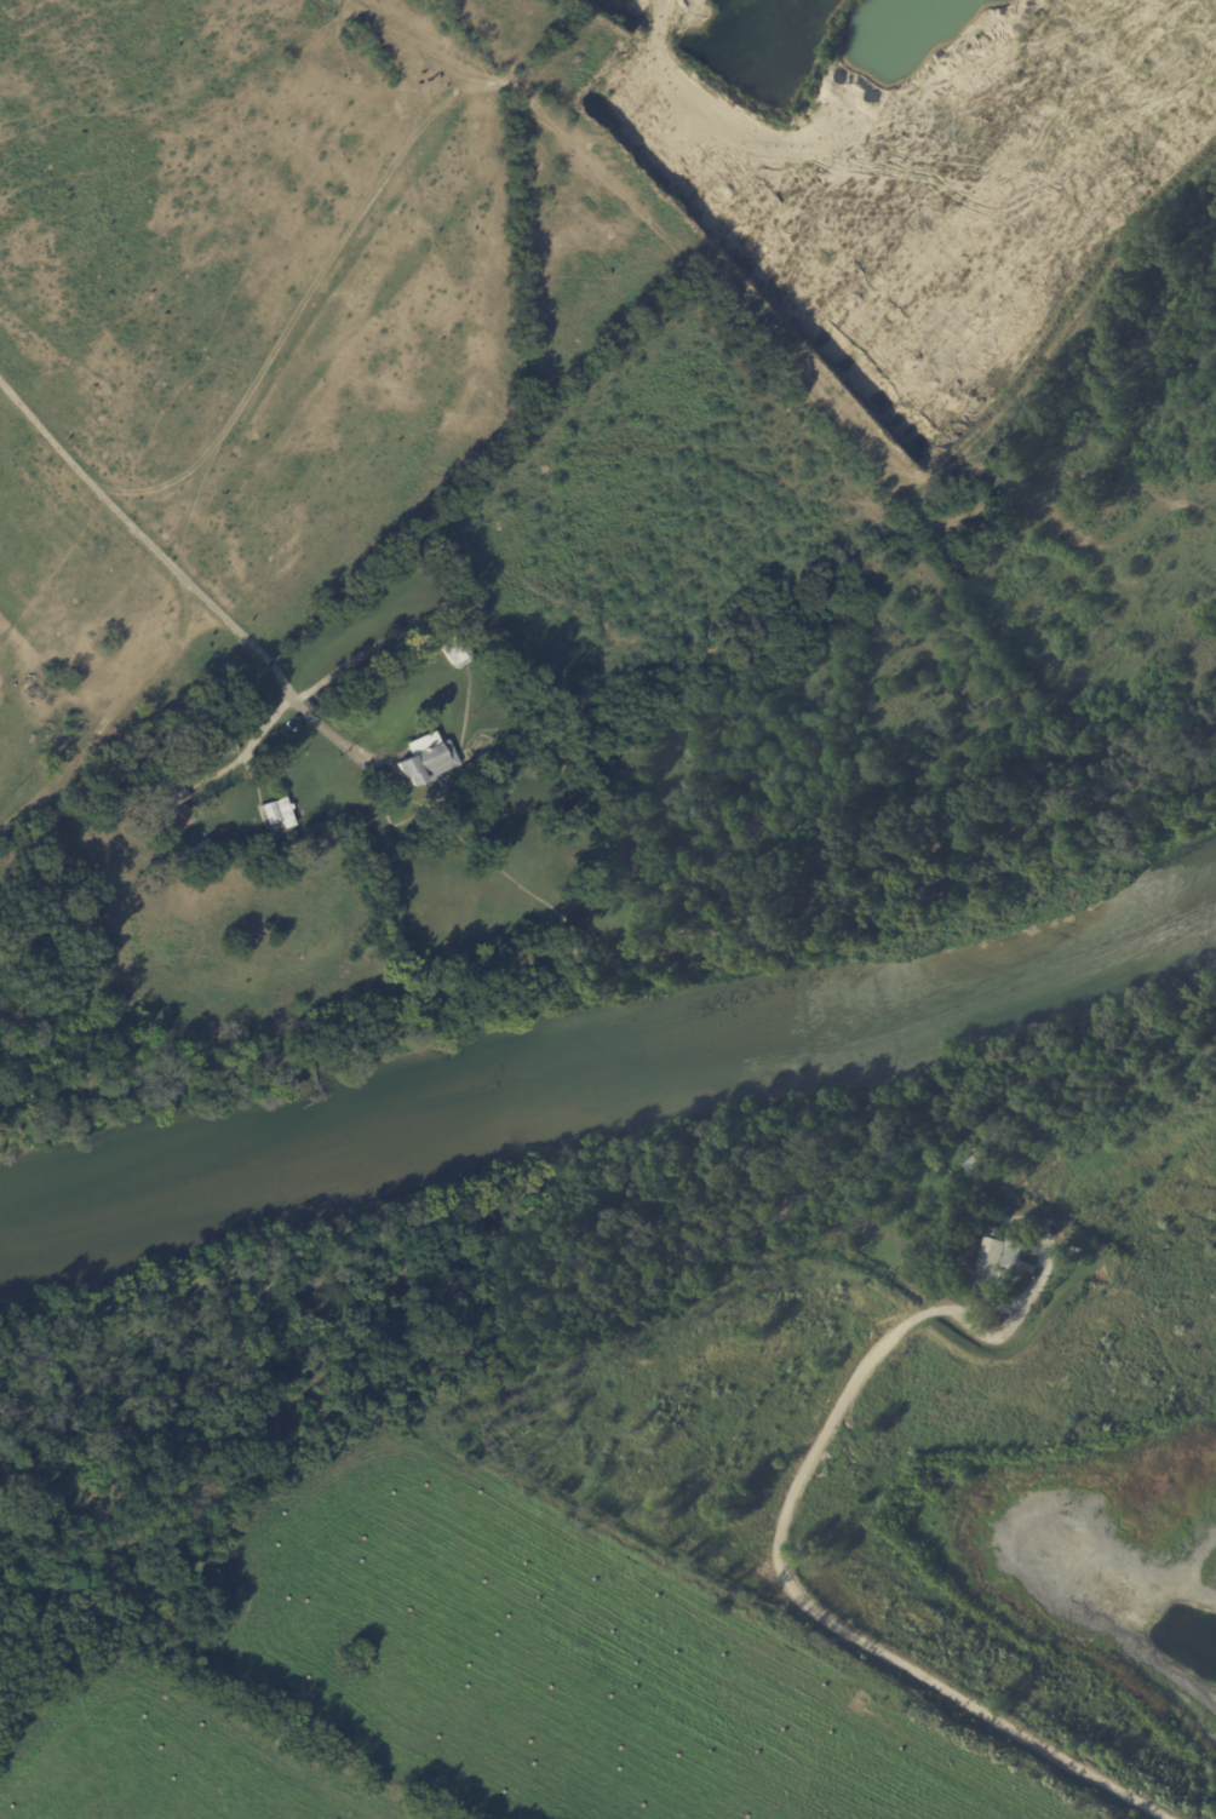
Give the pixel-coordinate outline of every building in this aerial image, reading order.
[(372,666),(380,660),(385,667),(377,673),(372,666)] [(455,759),(458,764),(440,773),(441,776),(414,787),(409,777),(405,780),(397,763),(412,757),(406,744),(435,730),(440,742),(447,740),(455,759)] [(266,827),(265,821),(264,822),(262,817),(264,817),(260,808),(288,798),(291,805),(294,804),(296,809),(293,810),(298,826),(287,831),(283,821),(266,827)] [(975,1157),(981,1152),(987,1159),(981,1164),(975,1157)] [(988,1212),(991,1213),(987,1221),(974,1215),(977,1209),(988,1212)] [(1021,1241),(1023,1243),(1017,1269),(1015,1269),(1002,1287),(998,1301),(986,1298),(988,1291),(983,1290),(985,1285),(974,1283),(974,1279),(970,1279),(973,1269),(976,1270),(986,1235),(1006,1241),(1008,1238),(1021,1241)] [(934,1238),(937,1245),(931,1247),(928,1240),(934,1238)]
